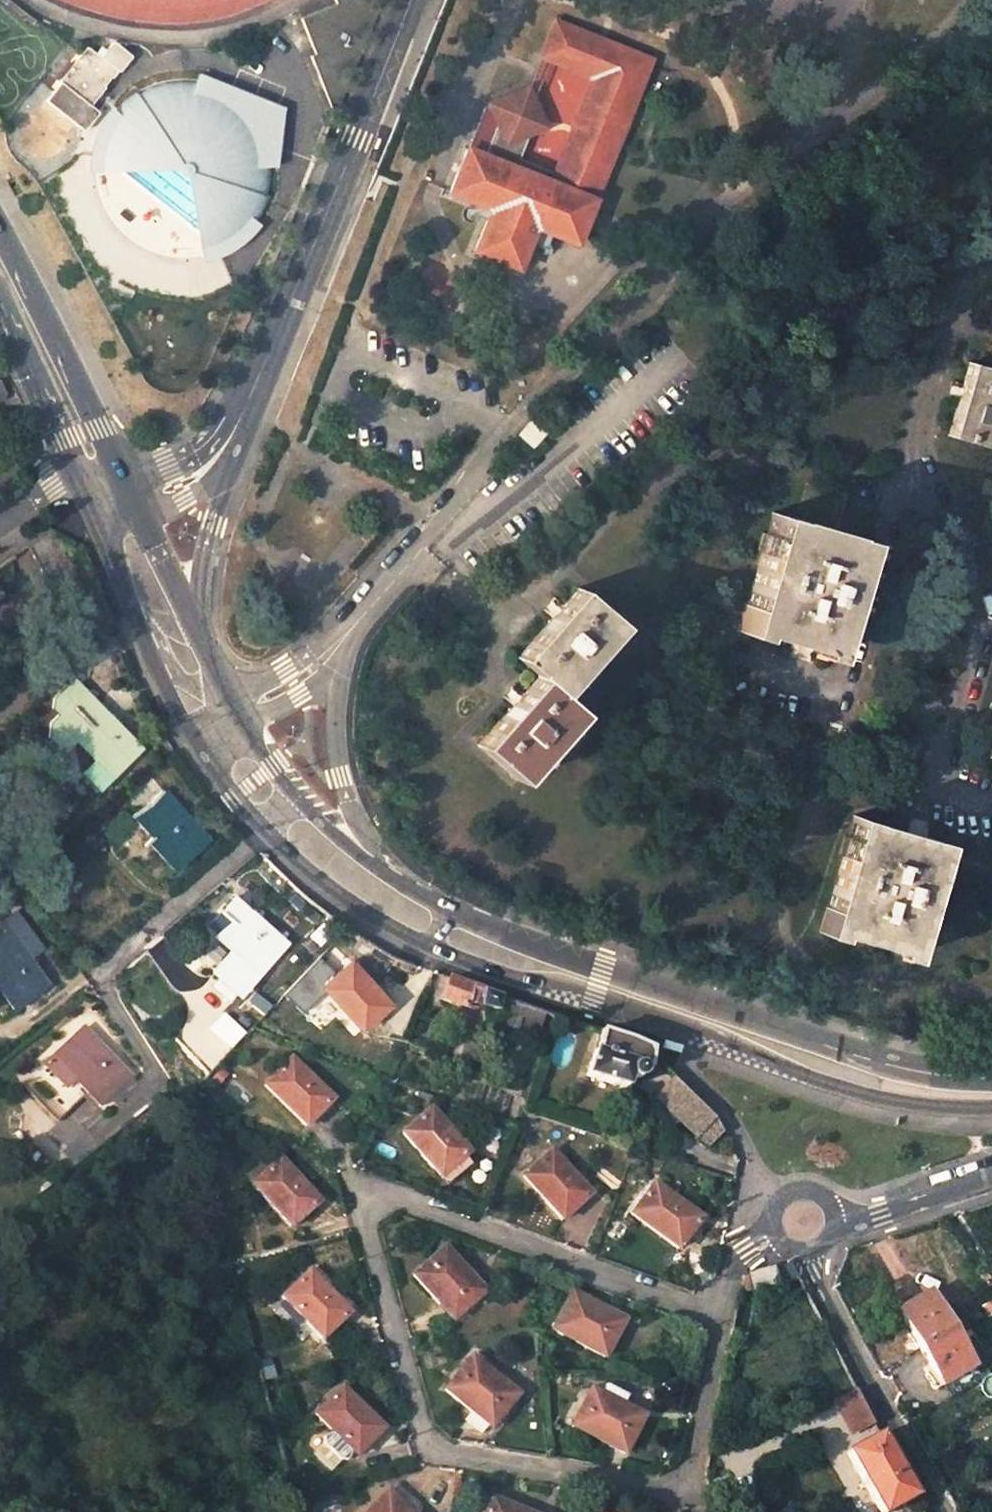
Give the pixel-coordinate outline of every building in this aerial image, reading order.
[(334,116),(381,0),(339,0),(340,2),(298,20),(313,56),(309,57),(334,116)] [(574,244),(646,62),(648,58),(553,21),(541,55),(592,75),(555,169),(550,181),(466,150),(449,194),(488,210),(473,249),(516,267),(533,227),(574,244)] [(119,76),(117,70),(94,54),(88,57),(68,87),(69,92),(92,108),(99,107),(119,76)] [(550,181),(555,169),(520,156),(529,131),(538,108),(528,85),(489,102),(497,121),(485,154),(467,147),(466,150),(550,181)] [(232,91),(224,100),(220,98),(211,94),(201,90),(190,89),(180,88),(169,89),(159,91),(149,94),(139,98),(130,104),(122,111),(114,118),(108,127),(102,136),(98,146),(95,156),(94,167),(94,178),(95,188),(97,199),(101,209),(106,218),(112,227),(119,235),(128,242),(137,248),(146,253),(157,257),(168,259),(179,260),(190,259),(201,257),(211,254),(221,249),(231,243),(239,236),(247,228),(253,219),(258,209),(262,199),(265,188),(266,177),(266,166),(264,155),(261,145),(257,135),(251,126),(248,122),(256,113),(248,104),(232,91)] [(497,121),(489,102),(484,105),(467,147),(485,154),(497,121)] [(538,108),(529,131),(546,124),(538,108)] [(145,349),(173,336),(158,303),(130,317),(145,349)] [(991,447),(991,370),(966,363),(948,435),(991,447)] [(16,409),(0,375),(0,416),(16,409)] [(534,421),(518,440),(531,452),(550,429),(538,418),(534,421)] [(846,495),(806,483),(795,519),(774,513),(742,627),(827,652),(859,538),(836,531),(846,495)] [(619,626),(577,589),(516,659),(537,677),(477,745),(518,782),(577,714),(558,696),(619,626)] [(52,713),(58,719),(49,728),(47,742),(57,752),(74,736),(96,758),(93,761),(111,780),(141,749),(73,680),(54,700),(52,713)] [(145,848),(174,876),(206,844),(157,795),(129,822),(150,843),(145,848)] [(938,840),(852,814),(820,928),(907,954),(938,840)] [(222,936),(231,944),(210,969),(238,995),(284,943),(235,899),(221,916),(231,926),(222,936)] [(0,934),(0,984),(4,988),(0,991),(0,994),(16,1014),(52,985),(6,929),(0,934)] [(348,960),(319,987),(358,1029),(382,1007),(365,989),(371,984),(348,960)] [(457,1015),(461,1016),(481,1024),(485,1008),(495,1012),(499,998),(474,989),(465,985),(441,976),(438,985),(446,988),(442,1000),(459,1007),(457,1015)] [(438,985),(433,997),(442,1000),(446,988),(438,985)] [(255,992),(247,1000),(262,1013),(270,1005),(255,992)] [(540,1033),(545,1012),(512,1005),(507,1026),(540,1033)] [(222,1016),(210,1030),(228,1047),(241,1033),(222,1016)] [(461,1016),(447,1056),(467,1063),(481,1024),(461,1016)] [(80,1085),(76,1089),(96,1110),(128,1079),(81,1029),(65,1044),(73,1051),(60,1064),(80,1085)] [(598,1031),(585,1082),(623,1093),(624,1091),(635,1094),(638,1082),(640,1082),(642,1073),(647,1073),(650,1051),(627,1042),(598,1031)] [(305,1127),(327,1106),(307,1085),(312,1080),(290,1059),(262,1086),(305,1127)] [(56,1068),(76,1089),(80,1085),(60,1064),(56,1068)] [(676,1078),(668,1069),(645,1095),(706,1149),(722,1130),(716,1117),(676,1078)] [(312,1080),(307,1085),(327,1106),(332,1101),(312,1080)] [(446,1137),(451,1132),(430,1110),(402,1135),(441,1178),(464,1157),(446,1137)] [(446,1137),(464,1157),(469,1152),(451,1132),(446,1137)] [(565,1179),(570,1174),(550,1152),(521,1177),(561,1222),(584,1200),(565,1179)] [(280,1159),(251,1185),(289,1228),(312,1208),(294,1186),(299,1182),(280,1159)] [(565,1179),(584,1200),(589,1195),(570,1174),(565,1179)] [(318,1203),(299,1182),(294,1186),(312,1208),(318,1203)] [(696,1224),(673,1208),(677,1203),(651,1185),(629,1217),(678,1250),(696,1224)] [(677,1203),(673,1208),(696,1224),(699,1219),(677,1203)] [(442,1248),(411,1277),(450,1321),(477,1298),(458,1277),(463,1273),(442,1248)] [(773,1269),(749,1274),(753,1288),(776,1283),(773,1269)] [(309,1270),(281,1297),(321,1339),(344,1318),(324,1296),(329,1291),(309,1270)] [(458,1277),(477,1298),(482,1293),(463,1273),(458,1277)] [(324,1296),(344,1318),(349,1313),(329,1291),(324,1296)] [(601,1359),(618,1327),(594,1314),(597,1308),(571,1294),(550,1331),(601,1359)] [(948,1334),(927,1297),(898,1314),(919,1351),(948,1334)] [(597,1308),(594,1314),(618,1327),(622,1321),(597,1308)] [(919,1351),(941,1389),(970,1372),(948,1334),(919,1351)] [(488,1388),(492,1383),(466,1362),(443,1392),(488,1429),(508,1404),(488,1388)] [(492,1383),(488,1388),(508,1404),(512,1400),(492,1383)] [(312,1414),(353,1455),(375,1433),(356,1413),(361,1407),(339,1386),(312,1414)] [(611,1408),(614,1403),(589,1390),(569,1427),(622,1453),(638,1421),(611,1408)] [(854,1430),(872,1420),(856,1390),(837,1401),(854,1430)] [(611,1408),(638,1421),(641,1416),(614,1403),(611,1408)] [(356,1413),(375,1433),(381,1427),(361,1407),(356,1413)] [(846,1453),(878,1511),(887,1511),(914,1497),(897,1465),(880,1435),(846,1453)] [(415,1506),(408,1500),(400,1509),(383,1493),(365,1511),(416,1511),(415,1506)] [(483,1511),(515,1511),(516,1510),(488,1498),(483,1511)]
